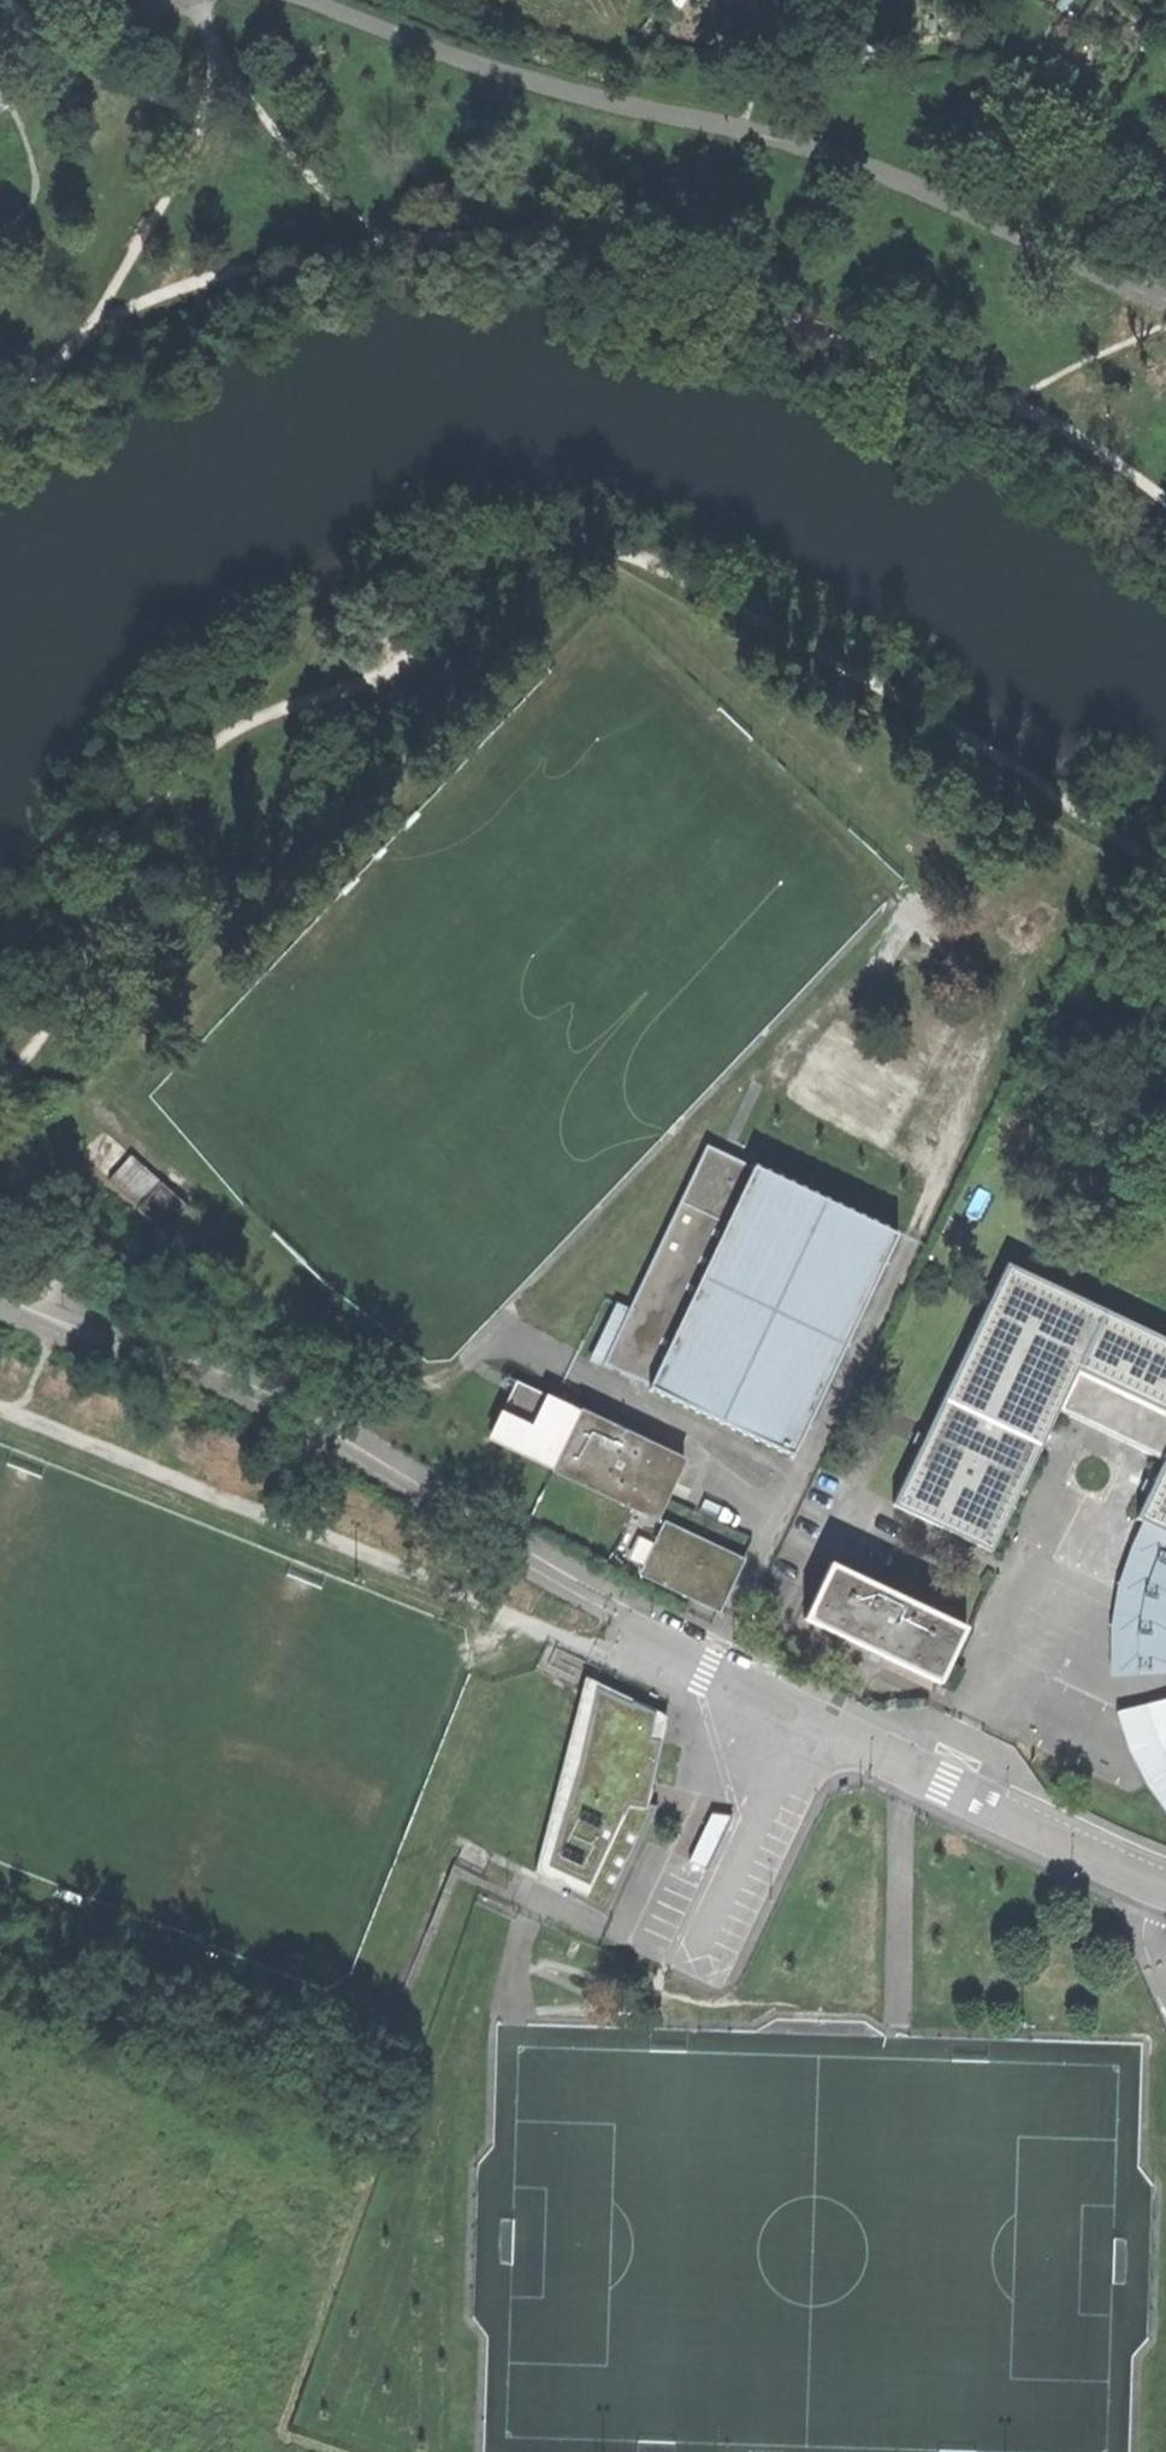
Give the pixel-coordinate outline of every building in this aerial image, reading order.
[(654,1385),(757,1169),(711,1147),(608,1363),(654,1385)] [(104,1183),(132,1209),(155,1184),(126,1158),(104,1183)] [(897,1236),(757,1169),(654,1385),(651,1390),(747,1436),(747,1435),(792,1456),(897,1236)] [(1012,1267),(899,1507),(996,1553),(1063,1411),(1081,1373),(1165,1413),(1165,1339),(1012,1267)] [(1165,1460),(1165,1413),(1081,1373),(1063,1411),(1165,1460)] [(494,1438),(556,1468),(567,1445),(573,1433),(583,1412),(521,1382),(494,1438)] [(583,1412),(573,1433),(585,1439),(579,1451),(567,1445),(556,1468),(554,1473),(661,1524),(672,1500),(660,1494),(667,1478),(680,1484),(691,1460),(584,1409),(583,1412)] [(585,1439),(573,1433),(567,1445),(579,1451),(585,1439)] [(1143,1518),(1147,1520),(1165,1529),(1165,1469),(1143,1518)] [(672,1500),(680,1484),(667,1478),(660,1494),(672,1500)] [(1165,1551),(1165,1529),(1147,1520),(1129,1554),(1119,1589),(1112,1632),(1113,1673),(1165,1672),(1165,1554),(1165,1553),(1165,1551)] [(747,1562),(665,1522),(639,1576),(681,1597),(720,1616),(747,1562)] [(836,1633),(942,1683),(968,1628),(832,1564),(806,1619),(836,1633)] [(668,1716),(589,1679),(538,1873),(590,1899),(631,1806),(650,1806),(668,1716)] [(1118,1713),(1131,1750),(1149,1784),(1165,1806),(1165,1700),(1118,1713)] [(659,1807),(650,1806),(631,1806),(590,1899),(610,1910),(659,1807)]
